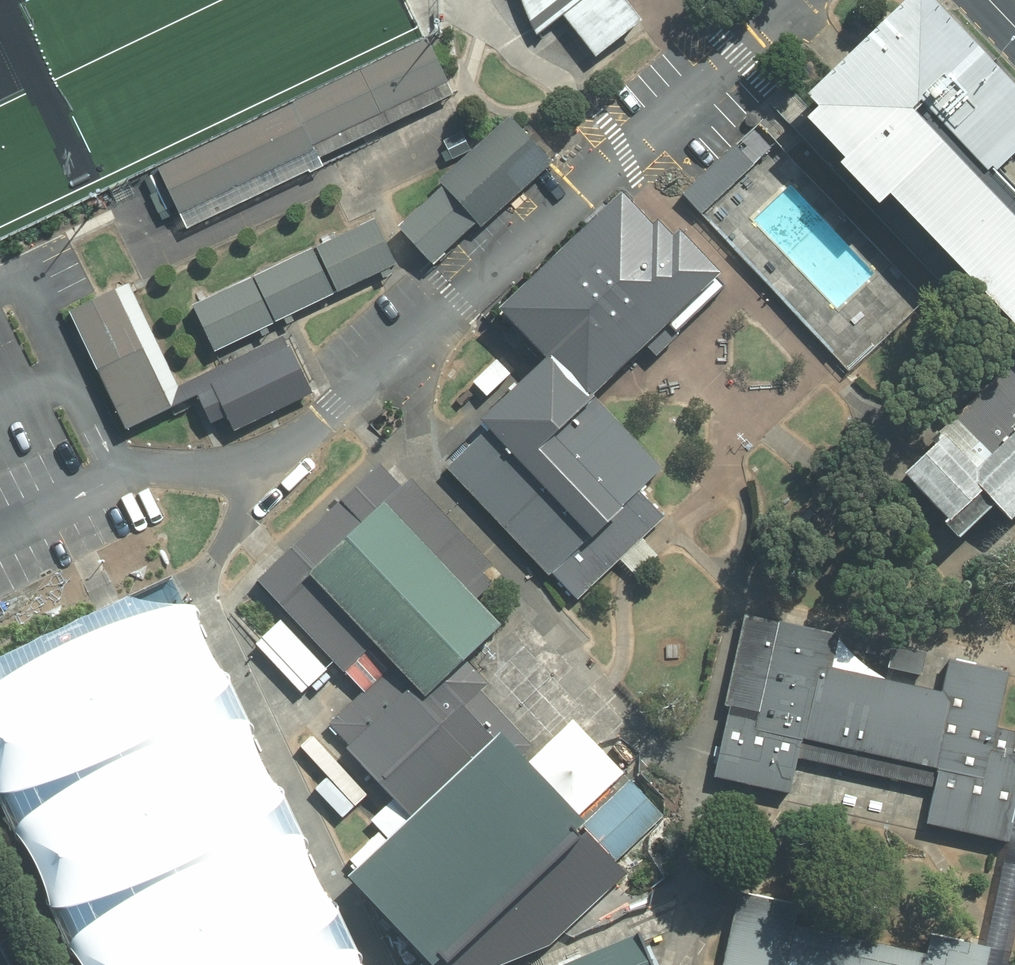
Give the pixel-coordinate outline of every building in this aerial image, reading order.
[(533,40),(563,13),(595,60),(639,30),(624,0),(520,0),(533,40)] [(922,0),(903,0),(801,97),(815,112),(796,130),(872,208),(884,196),(1014,332),(1014,96),(922,0)] [(188,230),(452,106),(424,46),(160,170),(188,230)] [(391,228),(429,269),(548,162),(511,120),(391,228)] [(754,128),(680,194),(698,214),(772,148),(754,128)] [(540,355),(588,403),(718,274),(675,230),(666,239),(618,191),(497,311),(540,355)] [(216,356),(390,273),(369,229),(195,312),(216,356)] [(114,290),(69,312),(128,430),(172,408),(114,290)] [(232,434),(313,395),(290,348),(193,395),(208,426),(224,418),(232,434)] [(588,403),(540,355),(468,422),(480,434),(445,467),(572,601),(660,517),(635,491),(655,473),(588,403)] [(899,476),(944,523),(940,527),(954,541),(991,506),(1005,521),(1014,511),(1014,429),(972,471),(944,442),(934,442),(899,476)] [(382,504),(304,577),(370,647),(390,666),(422,701),(440,684),(500,628),(382,504)] [(281,554),(254,580),(343,672),(370,647),(304,577),(281,554)] [(354,951),(336,912),(311,876),(300,835),(280,793),(258,760),(248,723),(226,677),(204,645),(193,606),(160,604),(127,597),(109,606),(0,658),(0,810),(10,832),(35,868),(48,912),(63,943),(78,964),(359,964),(354,951)] [(715,779),(791,795),(800,751),(914,774),(904,821),(1003,840),(1014,783),(1014,732),(992,727),(1003,671),(942,659),(936,689),(825,667),(831,636),(747,620),(715,779)] [(277,621),(253,644),(302,695),(326,672),(277,621)] [(422,701),(390,666),(326,727),(407,812),(489,734),(440,684),(422,701)] [(407,812),(340,876),(425,964),(431,964),(444,953),(577,826),(489,734),(407,812)] [(627,777),(577,826),(617,866),(666,818),(627,777)] [(577,826),(444,953),(455,964),(485,964),(544,939),(617,866),(577,826)] [(999,946),(929,930),(923,955),(803,927),(809,905),(733,887),(714,964),(994,964),(999,946)] [(575,964),(645,964),(635,940),(575,964)]
